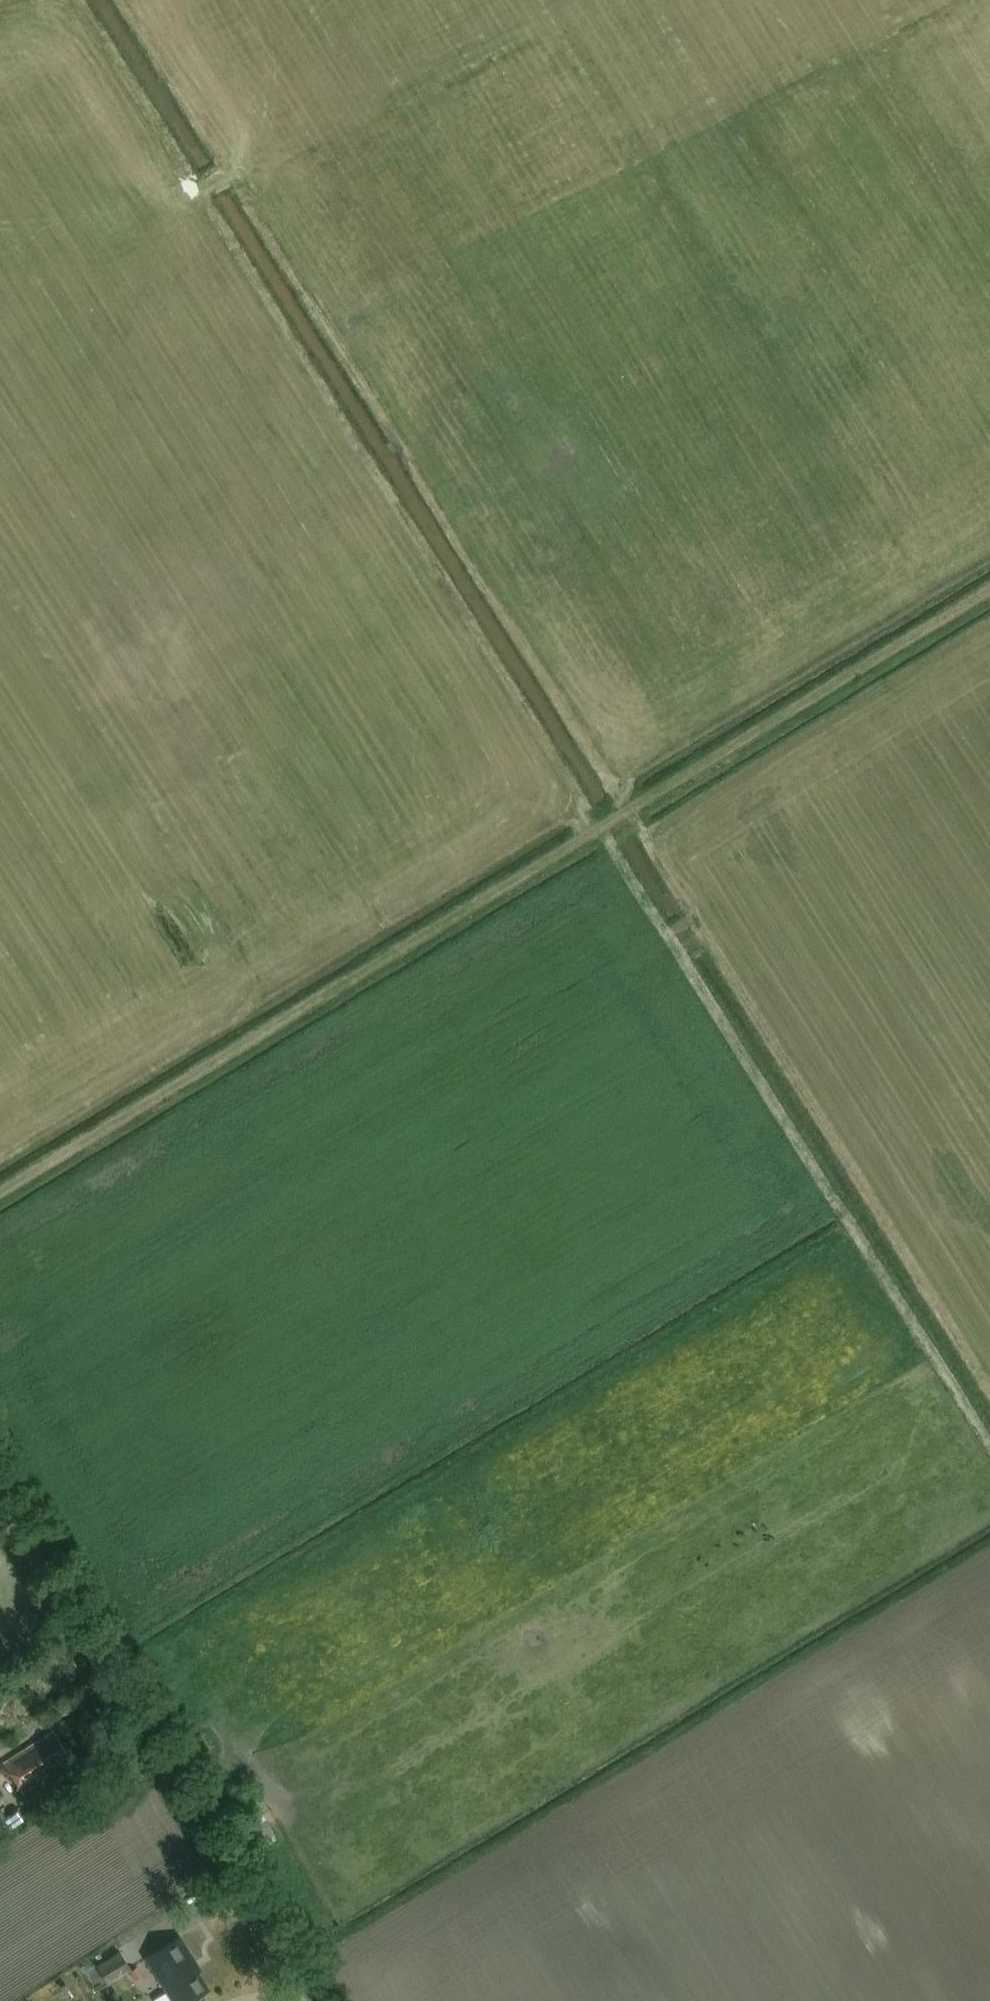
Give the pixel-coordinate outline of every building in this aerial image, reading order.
[(4,1764),(22,1796),(40,1785),(39,1783),(70,1761),(52,1734),(4,1764)] [(147,1960),(171,2000),(194,2000),(208,1993),(198,1976),(200,1974),(181,1941),(147,1960)] [(95,1966),(107,1985),(131,1971),(119,1952),(95,1966)]
